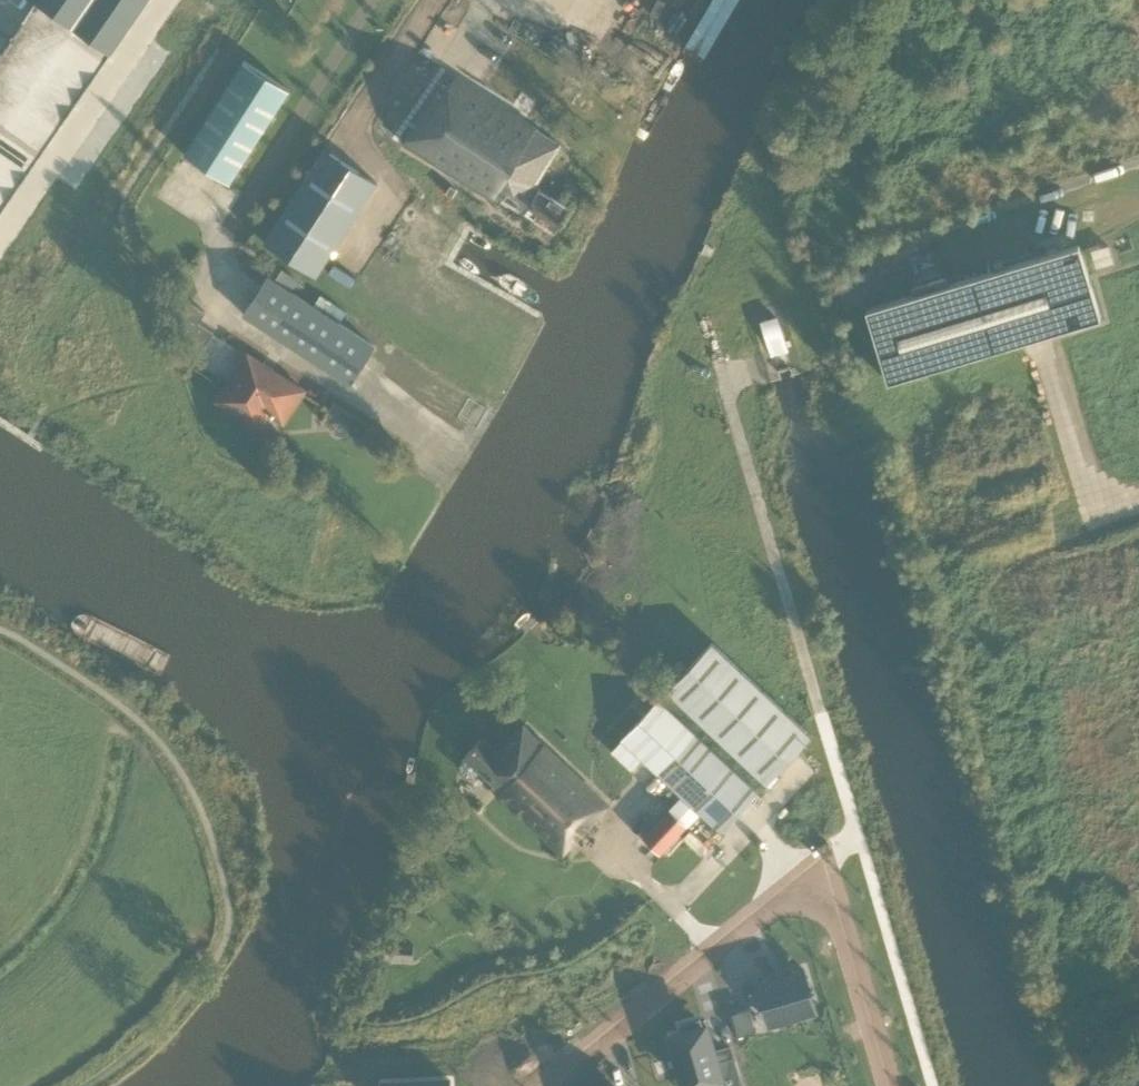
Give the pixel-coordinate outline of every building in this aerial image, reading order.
[(42,150),(54,133),(53,132),(62,118),(64,119),(88,83),(87,82),(96,68),(98,69),(124,32),(122,31),(133,15),(134,16),(145,0),(37,0),(24,18),(25,19),(15,33),(14,32),(0,53),(0,121),(42,150)] [(244,59),(184,152),(229,182),(289,88),(244,59)] [(533,186),(559,144),(455,79),(442,98),(437,95),(404,144),(499,203),(502,198),(553,231),(568,208),(533,186)] [(5,201),(7,201),(8,199),(7,198),(17,184),(18,185),(20,182),(18,182),(28,167),(29,168),(31,166),(30,165),(39,151),(41,152),(42,150),(0,121),(0,208),(5,201)] [(376,181),(324,147),(263,240),(315,274),(376,181)] [(867,309),(888,380),(1100,317),(1079,245),(952,283),(949,274),(914,285),(917,294),(867,309)] [(356,290),(362,280),(335,263),(329,272),(356,290)] [(374,344),(268,275),(243,312),(350,382),(374,344)] [(183,343),(199,353),(213,331),(198,321),(205,310),(190,299),(175,322),(191,332),(183,343)] [(776,317),(762,321),(772,357),(787,353),(776,317)] [(247,352),(217,398),(258,425),(268,410),(283,420),(303,388),(247,352)] [(711,640),(666,688),(766,781),(811,732),(711,640)] [(655,696),(618,736),(657,772),(720,830),(757,790),(694,732),(655,696)] [(465,756),(467,757),(461,763),(460,769),(467,776),(474,776),(480,770),(495,784),(492,788),(565,857),(571,852),(566,848),(608,804),(523,724),(498,751),(483,737),(465,756)] [(669,808),(643,835),(660,852),(687,824),(669,808)] [(805,974),(757,989),(767,1024),(795,1016),(797,1025),(818,1019),(805,974)] [(751,1014),(733,1019),(740,1042),(757,1036),(751,1014)] [(672,1035),(687,1085),(688,1085),(718,1077),(721,1085),(742,1085),(733,1054),(715,1060),(705,1026),(702,1026),(700,1019),(681,1024),(683,1032),(672,1035)]
